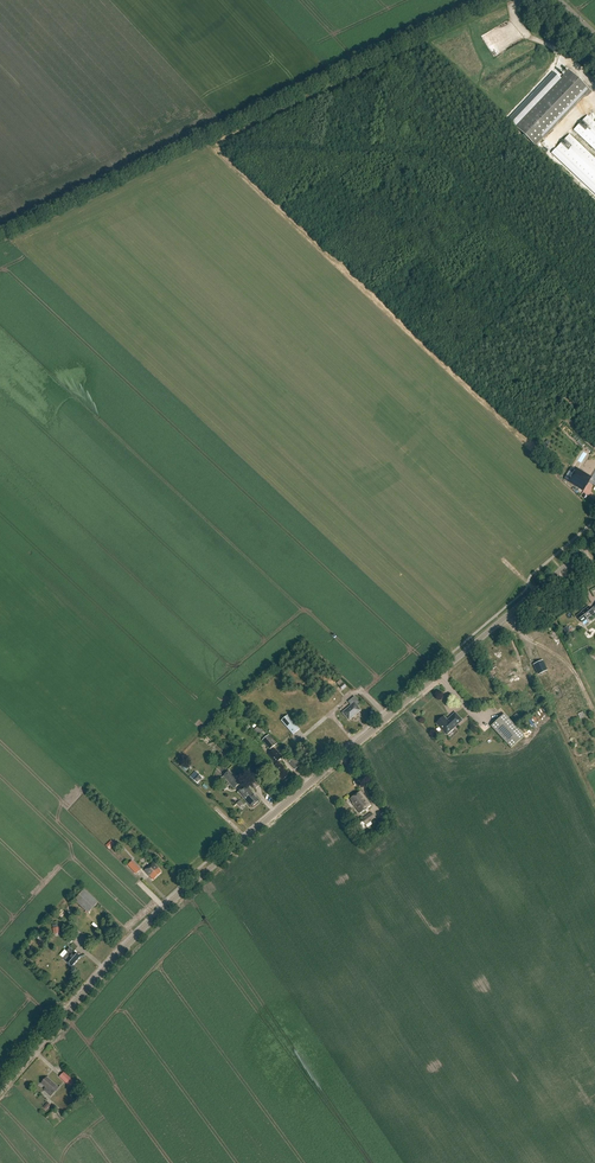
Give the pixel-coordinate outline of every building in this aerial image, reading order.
[(496,30),(490,34),(503,52),(507,49),(501,42),(503,40),(496,30)] [(483,40),(495,58),(499,56),(488,37),(483,40)] [(591,90),(569,70),(515,127),(535,146),(584,94),(586,95),(591,90)] [(587,115),(573,130),(594,150),(594,123),(587,115)] [(554,135),(556,133),(553,130),(546,137),(554,146),(560,141),(554,135)] [(569,134),(555,149),(594,187),(594,159),(569,134)] [(573,484),(587,493),(592,485),(594,481),(594,478),(593,476),(583,470),(573,484)] [(594,606),(594,607),(591,609),(588,606),(582,611),(583,612),(576,617),(581,623),(594,613),(594,612),(594,605),(594,606)] [(499,664),(508,679),(518,673),(513,664),(511,665),(507,659),(499,664)] [(547,671),(543,660),(533,665),(538,675),(547,671)] [(521,677),(508,684),(513,694),(527,686),(521,677)] [(359,701),(354,695),(347,701),(350,705),(342,712),(348,719),(360,709),(356,704),(359,701)] [(463,720),(457,713),(450,718),(451,719),(449,721),(445,716),(439,722),(439,724),(448,734),(463,720)] [(518,713),(513,716),(517,722),(522,719),(518,713)] [(526,736),(506,714),(493,726),(513,748),(526,736)] [(300,729),(288,715),(281,721),(293,735),(300,729)] [(276,744),(269,735),(262,740),(269,750),(276,744)] [(281,759),(274,750),(268,755),(277,765),(272,769),(282,781),(289,775),(279,763),(277,762),(281,759)] [(240,783),(229,771),(223,777),(234,789),(240,783)] [(199,774),(193,780),(198,784),(203,778),(199,774)] [(259,786),(252,777),(248,780),(256,789),(259,786)] [(252,790),(247,785),(239,792),(252,807),(260,800),(252,791),(252,790)] [(372,805),(361,791),(351,799),(354,802),(353,802),(361,813),(372,805)] [(375,818),(371,812),(361,819),(362,821),(357,825),(361,830),(364,827),(363,824),(364,823),(365,825),(375,818)] [(140,870),(132,861),(127,865),(135,874),(140,870)] [(162,872),(153,863),(145,871),(153,880),(162,872)] [(98,903),(84,889),(74,900),(88,913),(98,903)] [(80,957),(70,948),(62,957),(66,960),(72,966),(80,957)] [(78,1086),(64,1072),(60,1076),(74,1090),(78,1086)] [(58,1088),(47,1077),(42,1083),(46,1087),(44,1090),(51,1096),(58,1088)]
